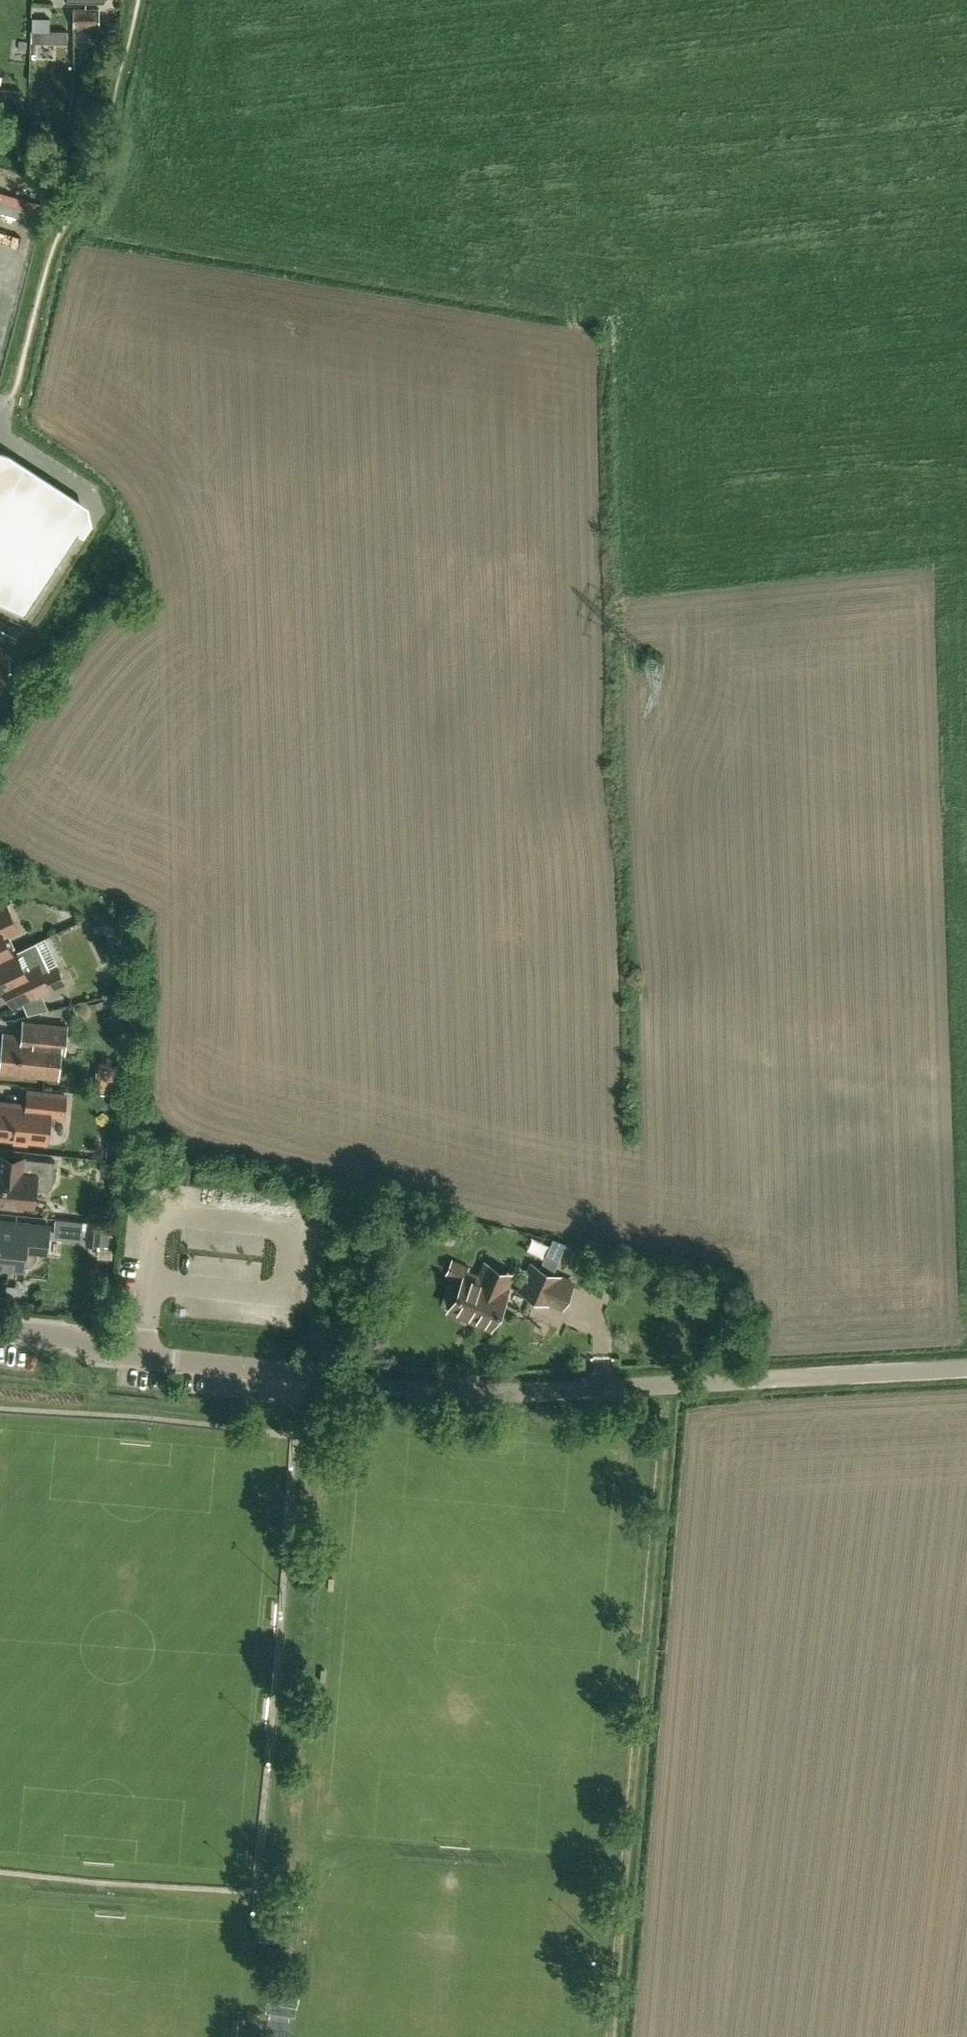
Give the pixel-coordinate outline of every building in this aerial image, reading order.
[(86,8),(86,6),(73,6),(73,26),(86,26),(86,8)] [(86,8),(86,26),(99,26),(100,6),(86,6),(86,8)] [(68,44),(68,30),(30,29),(29,43),(52,43),(52,59),(59,59),(60,44),(68,44)] [(25,612),(78,531),(80,528),(90,513),(87,502),(9,451),(0,448),(0,601),(25,612)] [(14,949),(10,950),(2,933),(16,926),(3,901),(0,902),(0,956),(14,949)] [(49,970),(36,941),(15,951),(14,949),(0,956),(0,990),(4,988),(12,1003),(62,979),(57,967),(49,970)] [(1,1068),(45,1073),(59,1074),(61,1049),(64,1049),(66,1024),(22,1020),(20,1034),(4,1033),(1,1068)] [(65,1093),(29,1090),(27,1103),(0,1101),(0,1135),(46,1139),(49,1112),(63,1113),(65,1093)] [(0,1200),(0,1202),(0,1205),(24,1207),(24,1206),(35,1207),(37,1188),(48,1189),(53,1185),(55,1159),(25,1156),(25,1155),(0,1153),(0,1200)] [(101,1159),(100,1173),(113,1175),(115,1161),(101,1159)] [(0,1234),(0,1264),(23,1266),(26,1265),(30,1264),(34,1262),(37,1257),(38,1254),(38,1250),(46,1251),(49,1224),(11,1221),(10,1235),(0,1234)] [(480,1275),(467,1270),(469,1266),(452,1259),(445,1273),(462,1280),(458,1288),(454,1286),(449,1288),(445,1297),(446,1302),(451,1304),(450,1308),(491,1327),(508,1288),(505,1287),(511,1272),(486,1261),(480,1275)] [(548,1302),(549,1300),(564,1306),(574,1282),(560,1275),(560,1273),(534,1261),(521,1290),(548,1302)]
